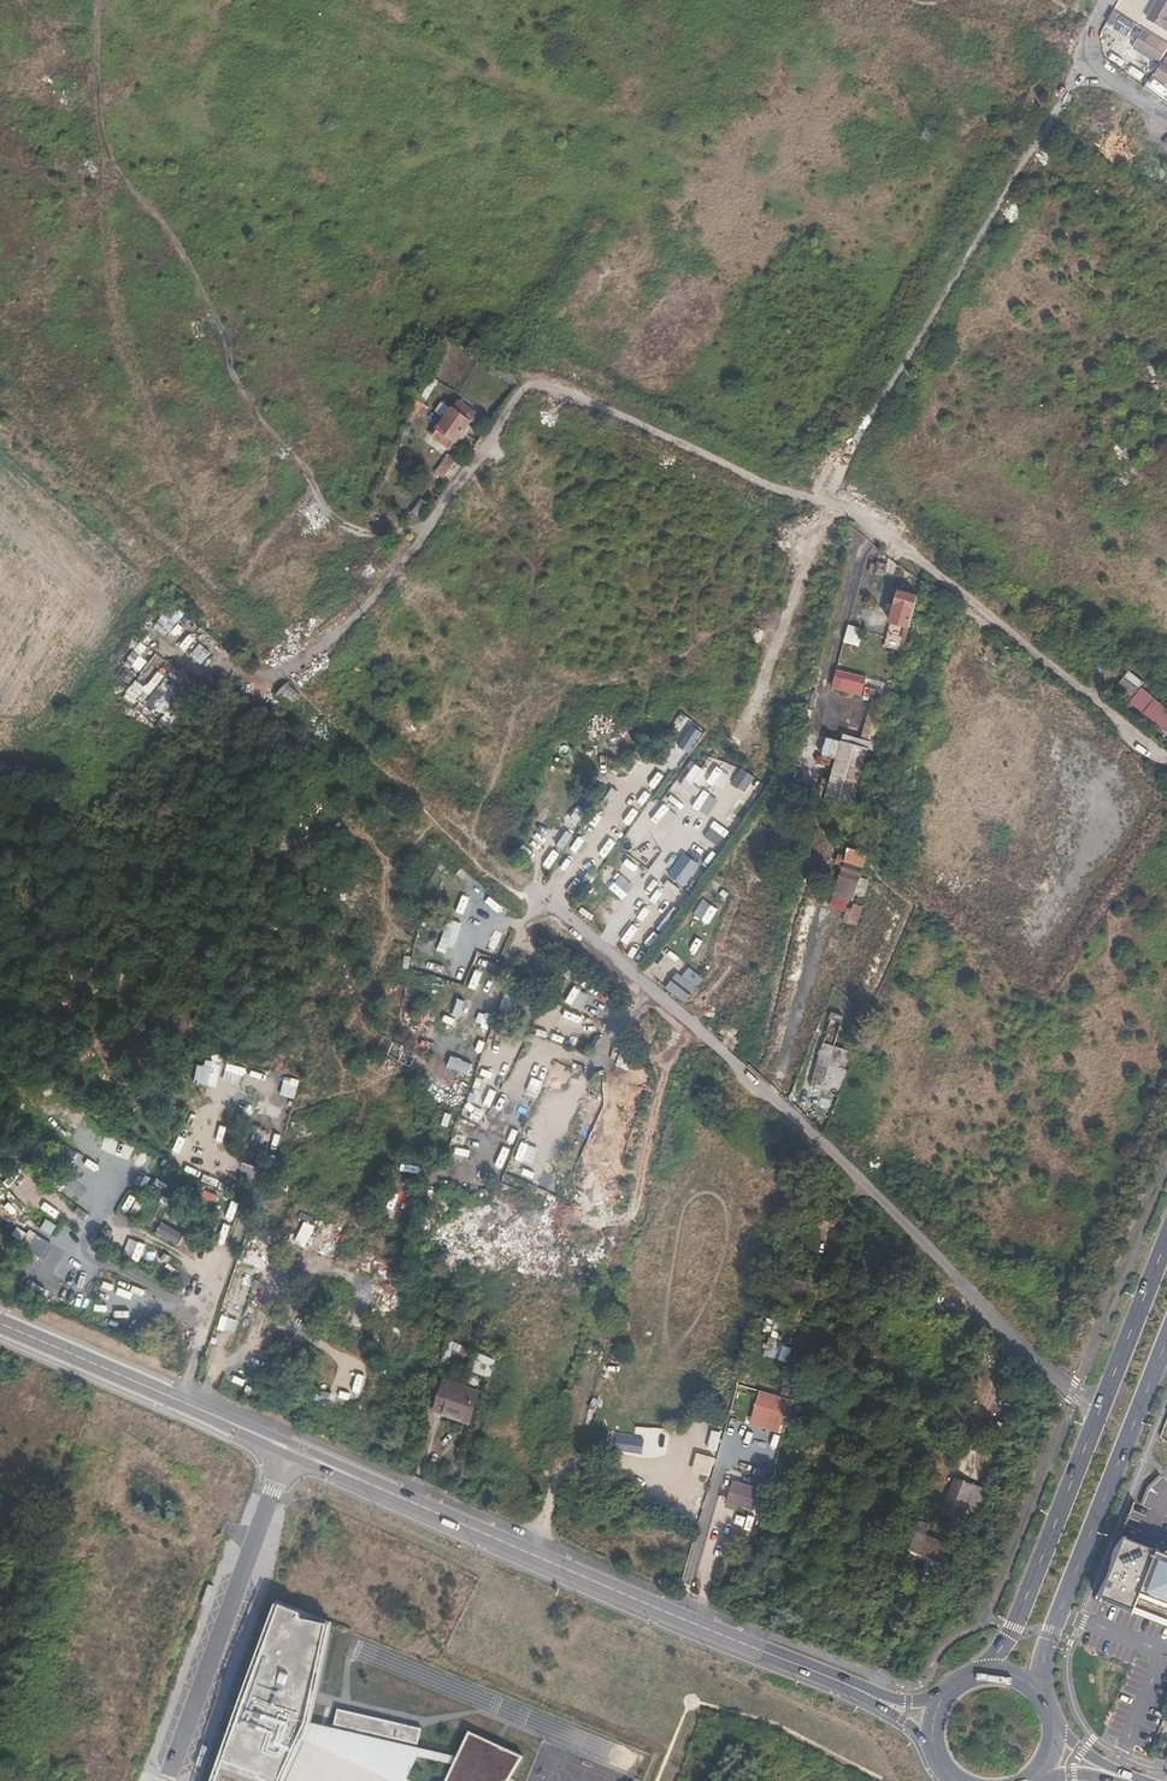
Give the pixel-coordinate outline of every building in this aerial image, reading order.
[(1166,22),(1166,0),(1147,0),(1143,7),(1166,22)] [(1116,30),(1123,20),(1114,14),(1108,25),(1116,30)] [(1166,49),(1166,48),(1143,33),(1135,45),(1159,61),(1166,49)] [(1133,65),(1138,53),(1131,50),(1126,61),(1133,65)] [(1148,80),(1157,64),(1150,60),(1141,77),(1148,80)] [(1163,62),(1153,75),(1166,85),(1166,64),(1163,62)] [(500,400),(490,392),(486,397),(496,405),(500,400)] [(424,400),(416,394),(414,398),(422,403),(424,400)] [(422,403),(414,398),(412,403),(419,408),(422,403)] [(469,421),(474,414),(458,402),(452,409),(451,409),(443,419),(466,435),(471,428),(468,425),(470,422),(469,421)] [(461,442),(466,435),(443,419),(436,429),(437,430),(432,437),(449,449),(454,442),(455,443),(457,440),(461,442)] [(456,460),(451,456),(445,465),(450,468),(456,460)] [(420,499),(411,513),(419,518),(428,505),(420,499)] [(875,567),(873,578),(882,581),(886,569),(875,567)] [(886,625),(906,631),(915,599),(895,593),(886,625)] [(175,604),(155,629),(165,637),(186,612),(175,604)] [(182,621),(192,630),(197,624),(187,615),(182,621)] [(843,646),(860,651),(866,630),(850,625),(843,646)] [(187,631),(179,649),(188,653),(196,635),(187,631)] [(202,644),(191,654),(200,664),(211,654),(202,644)] [(135,653),(127,662),(140,674),(148,665),(135,653)] [(167,722),(193,680),(165,663),(158,674),(167,679),(158,694),(155,692),(147,705),(165,716),(163,720),(167,722)] [(837,670),(833,690),(865,696),(869,676),(837,670)] [(134,680),(124,697),(143,708),(162,674),(157,671),(148,687),(134,680)] [(1131,671),(1119,684),(1132,696),(1144,684),(1131,671)] [(869,680),(867,687),(892,692),(894,685),(869,680)] [(286,683),(275,695),(289,707),(299,694),(286,683)] [(1156,729),(1164,718),(1135,696),(1127,706),(1156,729)] [(1164,718),(1156,729),(1166,738),(1166,721),(1164,718)] [(866,752),(837,744),(821,808),(850,816),(866,752)] [(677,784),(697,796),(710,773),(691,761),(677,784)] [(749,793),(755,775),(738,769),(732,787),(749,793)] [(656,788),(664,775),(658,772),(650,785),(656,788)] [(711,793),(700,810),(707,815),(718,798),(711,793)] [(740,798),(726,818),(740,829),(755,808),(740,798)] [(544,807),(535,824),(543,827),(551,811),(544,807)] [(570,818),(578,824),(585,814),(577,808),(570,818)] [(624,822),(630,826),(640,812),(633,808),(624,822)] [(555,844),(567,831),(559,823),(547,835),(555,844)] [(631,827),(623,843),(636,850),(644,834),(631,827)] [(565,851),(573,834),(566,831),(558,848),(565,851)] [(579,866),(587,859),(576,845),(568,852),(579,866)] [(710,866),(718,850),(712,847),(704,863),(710,866)] [(685,887),(701,865),(684,853),(668,875),(685,887)] [(858,888),(866,856),(848,853),(844,869),(846,870),(843,884),(858,888)] [(609,865),(602,873),(613,882),(609,887),(624,899),(635,885),(609,865)] [(576,879),(568,892),(580,899),(587,886),(576,879)] [(856,897),(858,888),(843,884),(841,894),(856,897)] [(708,895),(699,909),(714,919),(723,905),(708,895)] [(457,913),(464,915),(470,898),(463,896),(457,913)] [(850,938),(862,907),(853,903),(841,935),(850,938)] [(825,926),(834,928),(838,914),(829,911),(825,926)] [(448,919),(439,952),(453,956),(461,923),(448,919)] [(629,944),(636,928),(630,925),(623,942),(629,944)] [(504,954),(511,936),(495,930),(488,948),(504,954)] [(671,948),(659,961),(672,974),(685,960),(671,948)] [(678,973),(666,989),(686,1003),(698,987),(678,973)] [(517,1017),(519,1002),(503,999),(501,1014),(517,1017)] [(445,1015),(443,1022),(455,1026),(465,1002),(459,1000),(452,1018),(445,1015)] [(579,1004),(576,1010),(591,1017),(594,1010),(579,1004)] [(834,1047),(825,1044),(814,1079),(810,1078),(809,1085),(822,1088),(834,1047)] [(556,1061),(550,1077),(568,1082),(573,1067),(556,1061)] [(238,1084),(237,1097),(269,1100),(271,1079),(253,1078),(253,1085),(238,1084)] [(529,1082),(524,1095),(537,1100),(542,1087),(529,1082)] [(523,1100),(509,1131),(520,1136),(534,1105),(523,1100)] [(200,1135),(206,1117),(189,1112),(183,1129),(200,1135)] [(253,1113),(251,1120),(268,1126),(271,1118),(253,1113)] [(268,1126),(251,1120),(246,1135),(249,1137),(243,1157),(264,1163),(270,1144),(267,1142),(272,1127),(268,1126)] [(79,1146),(88,1129),(80,1125),(72,1142),(79,1146)] [(455,1135),(454,1147),(464,1148),(466,1137),(455,1135)] [(181,1154),(187,1139),(179,1136),(174,1151),(181,1154)] [(119,1142),(112,1158),(130,1165),(137,1150),(119,1142)] [(56,1158),(68,1167),(78,1154),(66,1144),(56,1158)] [(519,1149),(512,1166),(519,1169),(526,1152),(519,1149)] [(502,1159),(498,1171),(506,1174),(510,1161),(502,1159)] [(524,1186),(520,1184),(516,1195),(531,1200),(542,1162),(531,1159),(524,1186)] [(11,1181),(6,1189),(17,1196),(23,1189),(11,1181)] [(193,1202),(217,1209),(221,1196),(197,1189),(193,1202)] [(37,1191),(31,1203),(58,1219),(65,1207),(37,1191)] [(340,1201),(329,1198),(323,1215),(335,1218),(340,1201)] [(41,1230),(52,1236),(58,1226),(47,1220),(41,1230)] [(161,1222),(155,1234),(179,1246),(185,1235),(161,1222)] [(17,1228),(11,1240),(45,1258),(52,1243),(29,1231),(27,1234),(17,1228)] [(153,1267),(162,1251),(155,1247),(146,1263),(153,1267)] [(241,1265),(266,1273),(271,1256),(246,1249),(241,1265)] [(25,1275),(22,1280),(35,1290),(39,1284),(25,1275)] [(788,1362),(793,1345),(770,1337),(764,1355),(788,1362)] [(489,1361),(474,1356),(472,1365),(487,1369),(489,1361)] [(345,1380),(341,1398),(356,1401),(360,1383),(345,1380)] [(479,1393),(447,1383),(438,1412),(471,1421),(479,1393)] [(789,1399),(760,1390),(752,1417),(781,1425),(789,1399)] [(321,1391),(318,1400),(330,1403),(332,1394),(321,1391)] [(781,1425),(752,1417),(750,1424),(779,1432),(781,1425)] [(712,1425),(709,1449),(719,1450),(722,1427),(712,1425)] [(607,1447),(643,1453),(646,1437),(609,1431),(607,1447)] [(711,1476),(716,1457),(698,1452),(693,1471),(711,1476)] [(978,1466),(950,1456),(942,1479),(952,1483),(945,1502),(963,1509),(978,1466)] [(728,1501),(756,1510),(764,1485),(736,1476),(728,1501)] [(701,1510),(706,1492),(699,1490),(694,1509),(701,1510)] [(718,1512),(714,1529),(720,1530),(723,1513),(718,1512)] [(940,1518),(925,1512),(910,1552),(943,1565),(954,1533),(938,1526),(940,1518)] [(1121,1538),(1098,1595),(1166,1621),(1166,1555),(1121,1538)] [(214,1780),(279,1780),(298,1740),(279,1731),(284,1720),(306,1724),(326,1625),(278,1606),(214,1780)] [(336,1711),(332,1727),(416,1746),(420,1730),(336,1711)] [(279,1731),(387,1780),(407,1780),(406,1780),(416,1758),(451,1766),(455,1758),(306,1724),(284,1720),(279,1731)] [(467,1732),(455,1758),(451,1766),(444,1780),(507,1780),(521,1758),(467,1732)]
